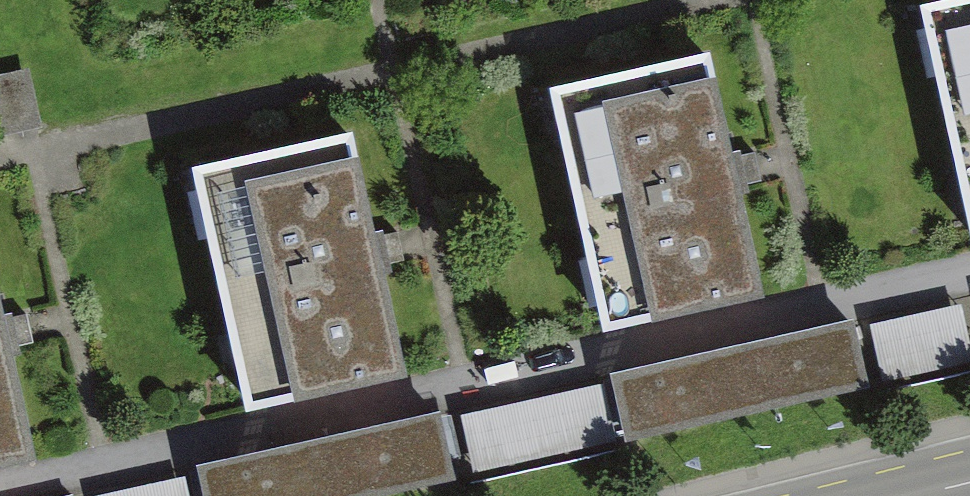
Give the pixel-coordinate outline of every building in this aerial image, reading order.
[(969,208),(969,0),(925,0),(969,208)] [(713,48),(555,82),(607,325),(765,291),(713,48)] [(3,131),(42,122),(29,63),(0,70),(0,116),(3,131)] [(355,129),(197,163),(250,406),(408,372),(355,129)] [(38,453),(0,275),(0,461),(38,453)] [(870,317),(883,376),(969,357),(969,339),(961,297),(870,317)] [(854,306),(611,360),(627,428),(869,374),(854,306)] [(603,377),(461,408),(474,467),(616,436),(603,377)] [(198,451),(208,495),(319,495),(455,466),(440,398),(198,451)] [(93,491),(95,495),(190,495),(184,470),(93,491)] [(36,495),(75,495),(73,488),(36,495)]
